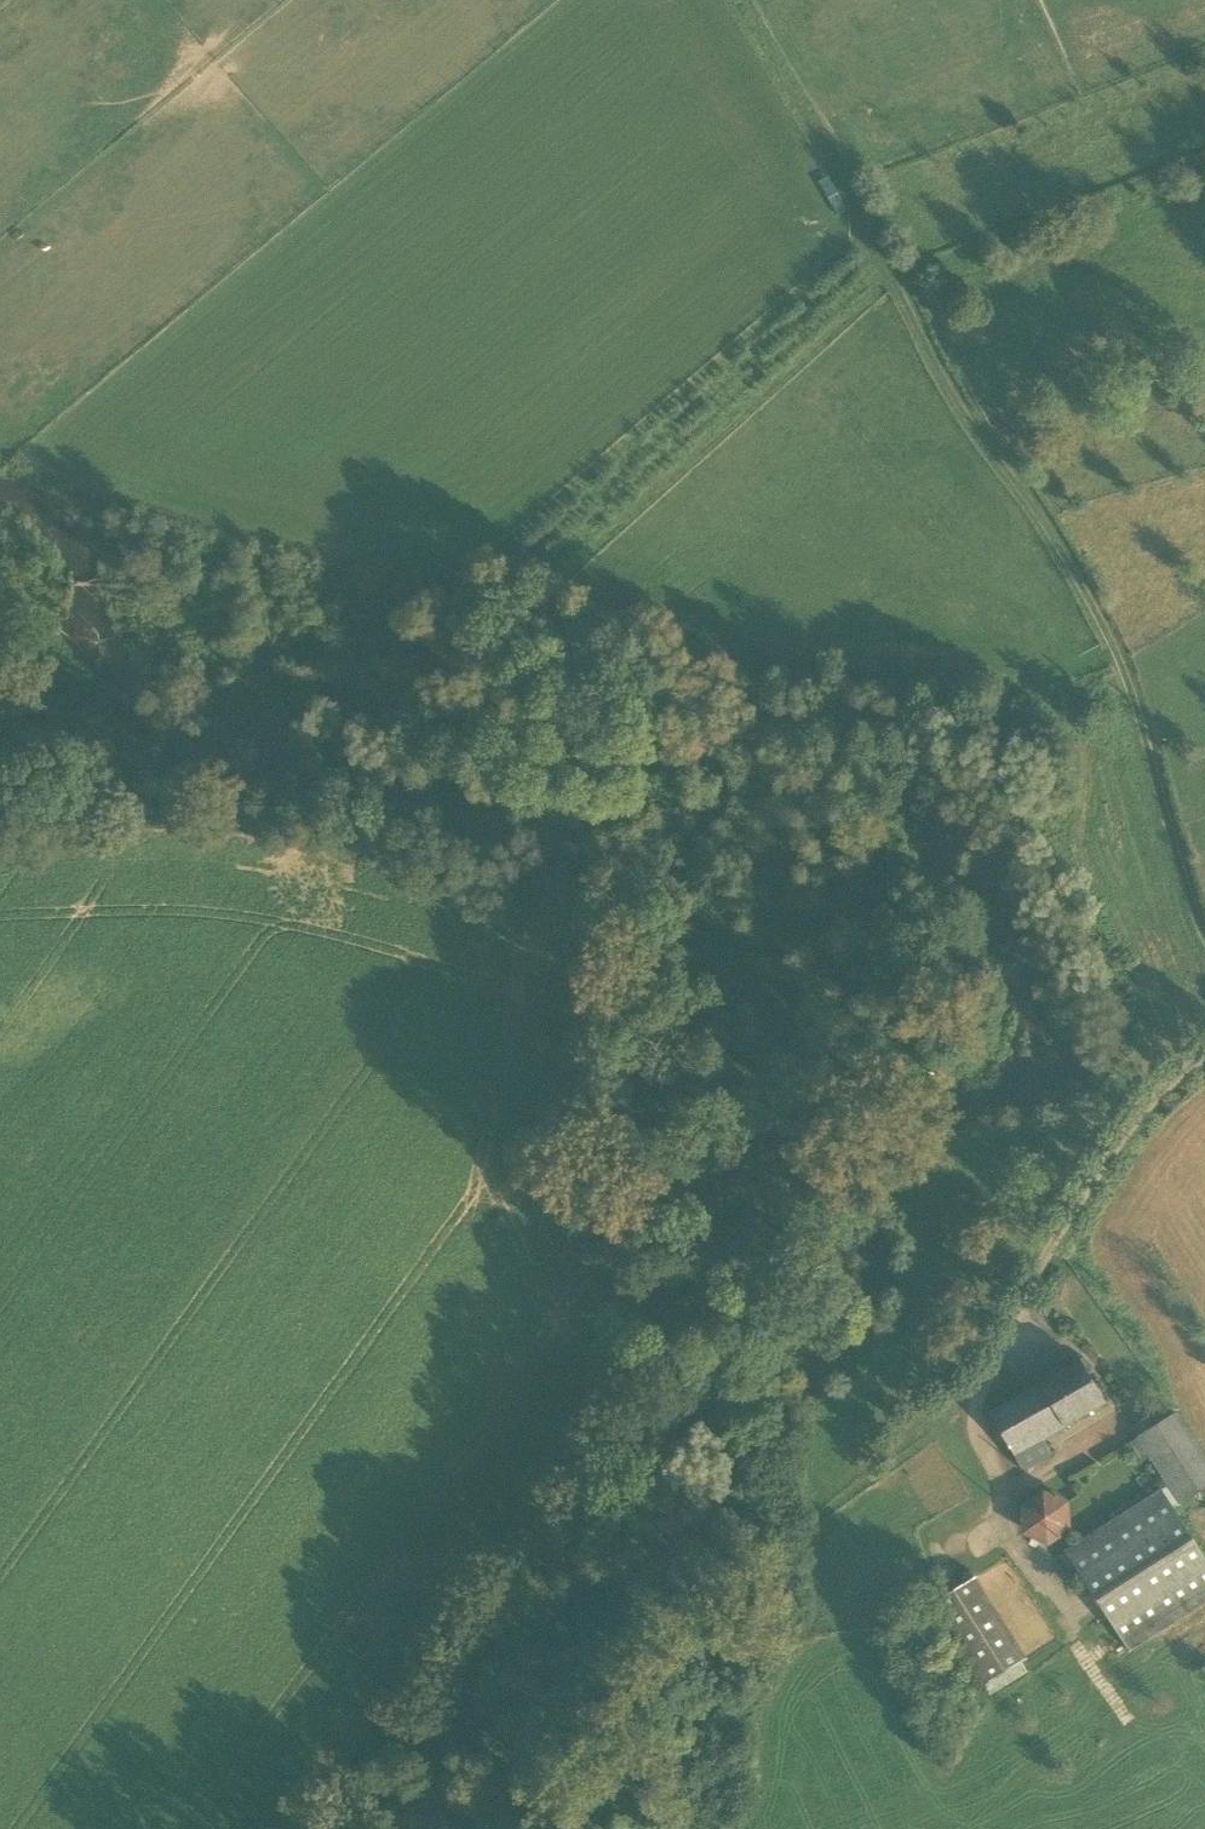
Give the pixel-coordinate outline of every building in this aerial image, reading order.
[(1082,1360),(1027,1392),(990,1413),(1014,1455),(1022,1470),(1052,1453),(1044,1439),(1065,1427),(1065,1426),(1106,1402),(1082,1360)] [(1204,1489),(1204,1460),(1176,1414),(1139,1437),(1181,1504),(1204,1489)] [(1053,1545),(1075,1504),(1038,1484),(1016,1525),(1053,1545)] [(1130,1649),(1204,1601),(1204,1556),(1162,1487),(1066,1548),(1130,1649)] [(1028,1671),(1022,1661),(971,1579),(931,1605),(982,1686),(984,1685),(990,1695),(1028,1671)]
